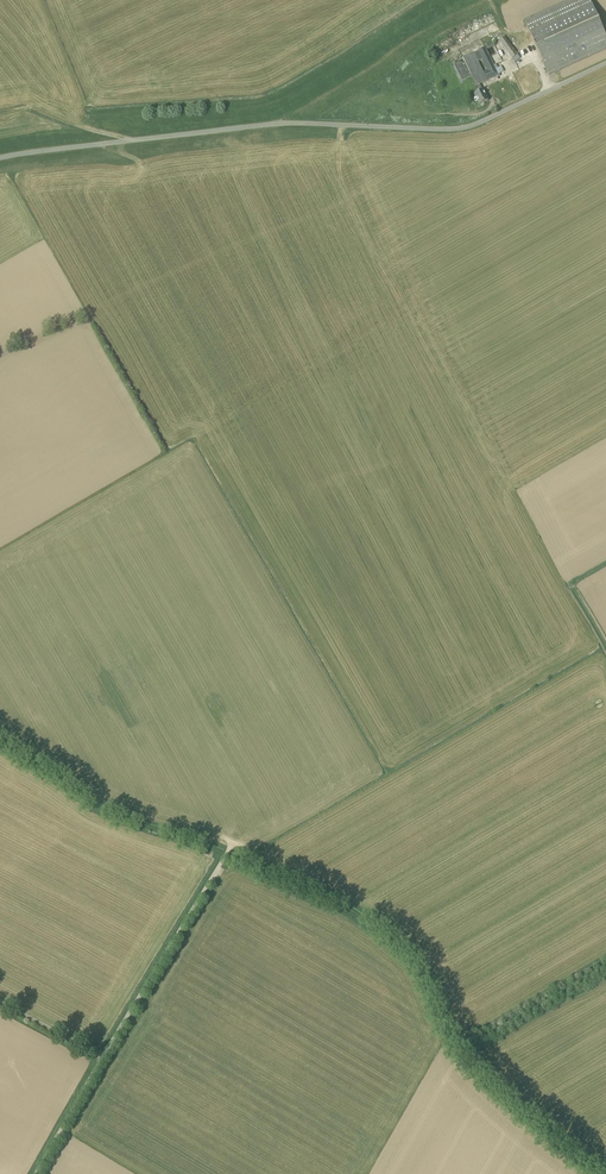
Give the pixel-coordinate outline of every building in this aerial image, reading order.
[(605,49),(605,36),(590,0),(568,0),(524,20),(549,75),(605,49)] [(478,23),(480,26),(490,21),(488,18),(478,23)] [(444,48),(450,44),(446,37),(440,41),(444,48)] [(517,54),(505,37),(499,41),(512,59),(517,55),(519,57),(522,55),(520,52),(517,54)] [(498,76),(485,48),(478,52),(487,70),(483,72),(474,54),(451,64),(461,85),(473,80),(476,86),(475,87),(478,93),(474,95),(479,105),(488,101),(483,90),(483,91),(480,85),(487,81),(498,76)] [(244,840),(261,831),(259,827),(242,835),(244,840)]
